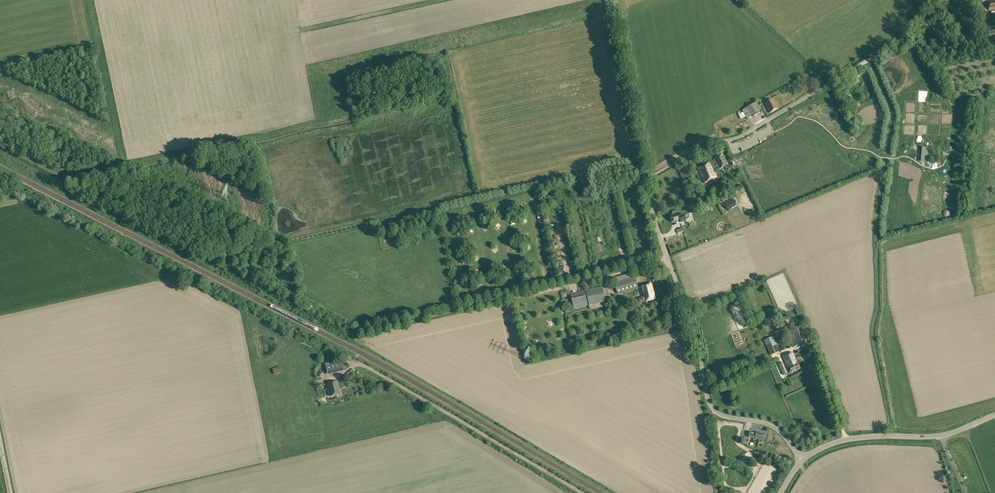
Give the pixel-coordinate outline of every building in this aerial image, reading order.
[(766,103),(770,112),(778,108),(773,99),(766,103)] [(742,110),(743,112),(746,117),(747,119),(761,112),(756,103),(742,110)] [(723,154),(710,163),(715,171),(719,169),(720,169),(725,166),(727,170),(731,168),(723,154)] [(710,163),(698,170),(704,183),(717,177),(714,172),(715,171),(710,163)] [(680,171),(683,180),(690,178),(686,168),(680,171)] [(723,202),(732,197),(729,193),(721,199),(723,202)] [(737,205),(733,198),(724,203),(728,210),(737,205)] [(673,215),(670,216),(672,222),(676,221),(677,221),(680,220),(681,223),(686,221),(685,218),(689,217),(689,216),(689,213),(679,216),(678,210),(674,211),(673,212),(673,213),(673,215)] [(617,282),(614,282),(617,294),(638,288),(634,272),(616,277),(617,282)] [(638,300),(640,304),(657,299),(653,283),(639,287),(643,299),(638,300)] [(587,305),(585,292),(571,295),(574,308),(587,305)] [(604,295),(587,299),(589,305),(605,302),(604,295)] [(786,331),(793,347),(805,342),(798,326),(786,331)] [(774,336),(764,340),(770,355),(780,351),(775,340),(778,339),(776,335),(774,336)] [(793,352),(783,357),(788,368),(788,369),(786,369),(783,363),(778,365),(783,374),(787,372),(787,371),(788,370),(790,373),(801,369),(798,363),(798,364),(793,352)] [(328,374),(336,372),(334,364),(333,361),(325,363),(328,374)] [(338,363),(334,364),(336,372),(344,370),(342,365),(339,366),(338,363)] [(338,381),(326,384),(330,396),(341,394),(338,381)] [(750,431),(749,437),(754,438),(753,440),(755,440),(756,439),(759,439),(759,441),(760,442),(761,443),(762,442),(763,440),(765,434),(761,433),(761,432),(757,432),(756,432),(750,431)]
